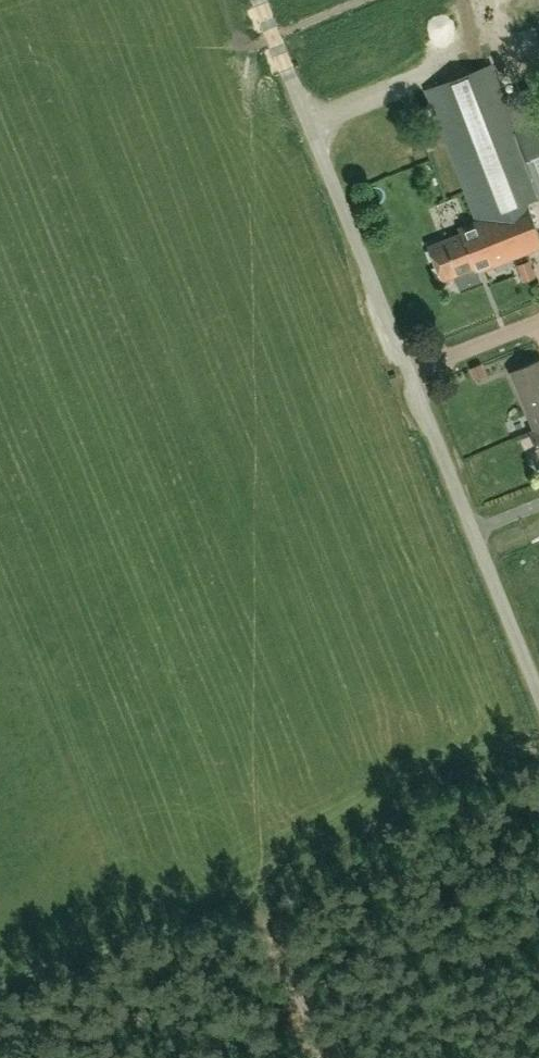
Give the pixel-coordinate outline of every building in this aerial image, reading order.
[(475,272),(538,246),(538,236),(526,203),(538,197),(538,188),(491,64),(426,90),(477,221),(457,228),(459,234),(428,246),(442,281),(455,276),(460,287),(478,280),(475,272)] [(514,115),(538,180),(538,105),(514,115)] [(423,140),(426,149),(433,147),(430,138),(423,140)] [(521,267),(526,280),(538,275),(538,265),(537,260),(521,267)] [(538,432),(538,360),(511,372),(529,415),(531,414),(538,429),(531,432),(532,434),(538,432)] [(481,364),(470,368),(475,380),(486,375),(481,364)]
